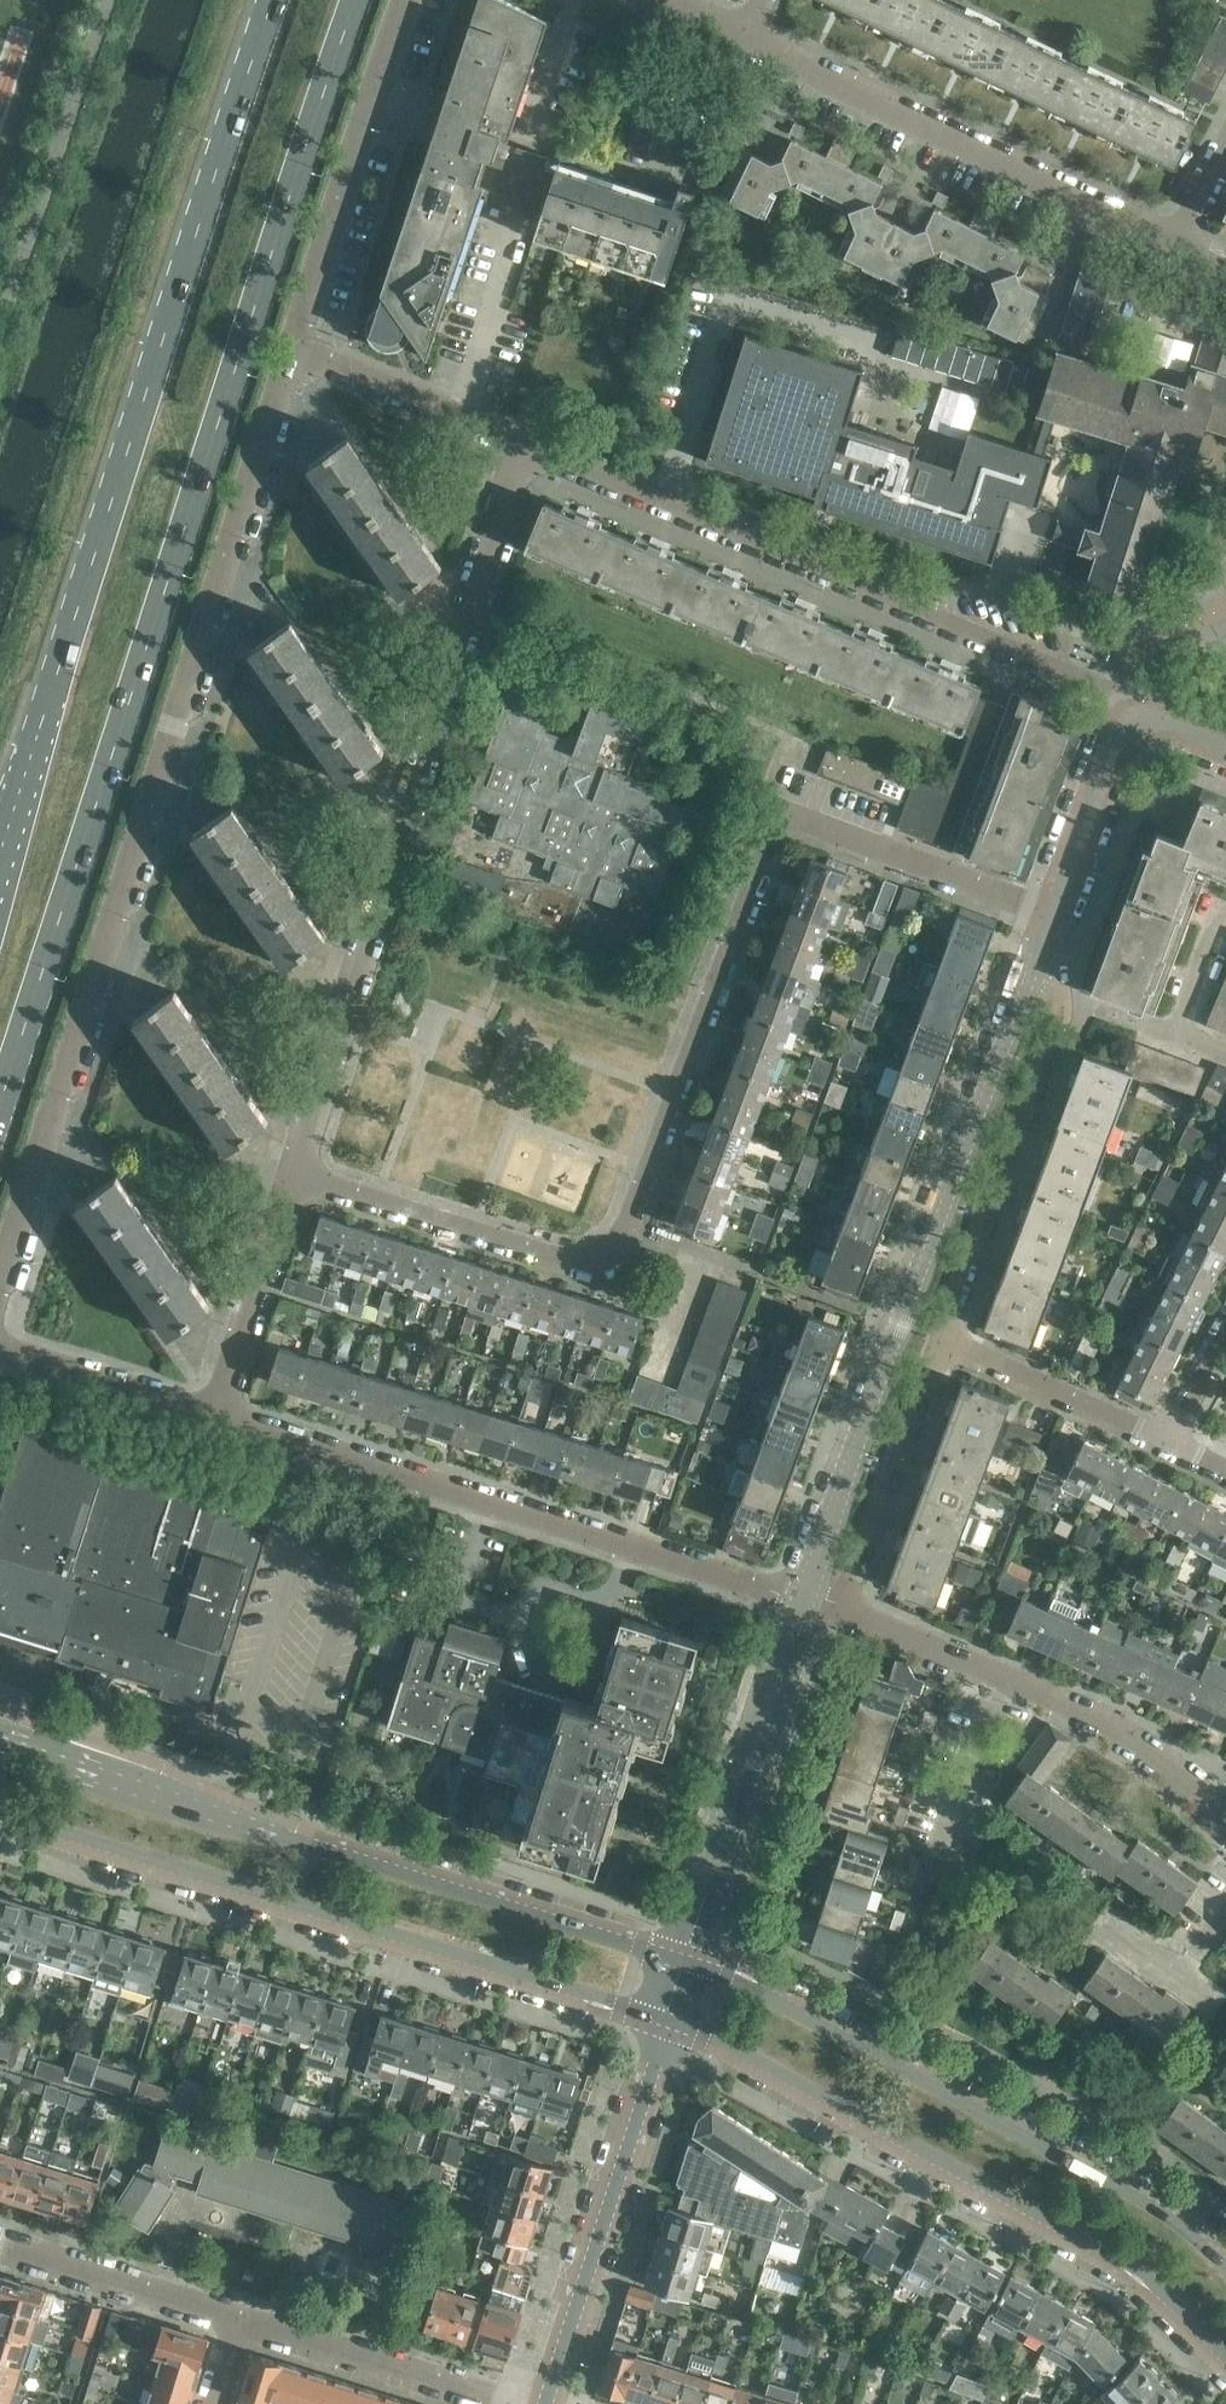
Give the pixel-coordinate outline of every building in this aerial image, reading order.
[(424,166),(485,186),(492,189),(487,203),(540,220),(560,160),(518,146),(500,140),(501,137),(509,140),(548,20),(507,0),(478,0),(448,91),(446,90),(427,148),(429,148),(424,166)] [(831,6),(837,9),(839,4),(866,18),(875,0),(834,0),(831,6)] [(866,18),(889,28),(887,33),(893,35),(910,0),(875,0),(866,18)] [(893,35),(897,38),(900,34),(929,47),(950,2),(947,0),(910,0),(893,35)] [(950,2),(929,47),(950,58),(948,62),(953,64),(975,17),(962,11),(964,8),(950,2)] [(1215,28),(1225,33),(1225,17),(1222,14),(1215,28)] [(975,17),(953,64),(958,67),(961,63),(990,77),(1012,31),(998,25),(996,28),(975,17)] [(1209,40),(1225,49),(1225,33),(1215,28),(1209,40)] [(1012,31),(990,77),(1011,87),(1009,91),(1014,94),(1037,47),(1023,40),(1025,38),(1012,31)] [(1203,52),(1225,64),(1225,49),(1209,40),(1203,52)] [(1037,47),(1014,94),(1019,96),(1022,92),(1051,106),(1073,60),(1059,54),(1057,57),(1037,47)] [(1196,64),(1222,78),(1225,70),(1225,64),(1203,52),(1196,64)] [(1073,60),(1051,106),(1072,116),(1070,121),(1079,125),(1102,78),(1085,70),(1086,67),(1073,60)] [(1196,64),(1190,77),(1216,90),(1222,78),(1196,64)] [(1190,77),(1183,90),(1209,103),(1216,90),(1190,77)] [(1102,78),(1079,125),(1085,128),(1087,123),(1113,136),(1135,91),(1121,84),(1119,87),(1102,78)] [(1135,91),(1113,136),(1137,148),(1135,152),(1140,155),(1163,108),(1146,100),(1147,97),(1135,91)] [(1163,108),(1140,155),(1146,157),(1148,153),(1174,165),(1196,119),(1181,113),(1179,116),(1163,108)] [(805,126),(795,121),(789,132),(800,137),(805,126)] [(742,147),(719,193),(765,216),(777,193),(771,189),(800,179),(796,185),(819,197),(847,140),(837,134),(826,156),(792,139),(783,159),(771,162),(742,147)] [(847,140),(837,161),(819,197),(843,208),(846,201),(856,230),(849,227),(838,251),(873,268),(896,222),(877,213),(873,201),(882,183),(848,166),(858,145),(847,140)] [(676,197),(562,158),(535,235),(666,279),(696,191),(680,185),(676,197)] [(884,164),(879,175),(889,180),(894,169),(884,164)] [(428,357),(485,186),(424,166),(382,291),(383,293),(384,292),(387,293),(383,304),(377,307),(374,309),(370,314),(368,322),(369,330),(371,337),(376,345),(380,347),(384,349),(388,349),(394,349),(398,348),(404,345),(407,342),(410,338),(412,334),(428,357)] [(938,190),(933,201),(943,206),(949,195),(938,190)] [(896,222),(873,268),(909,285),(920,261),(914,257),(934,251),(943,248),(940,255),(963,265),(966,259),(990,209),(979,204),(970,225),(935,208),(927,227),(914,231),(896,222)] [(990,209),(966,259),(963,265),(986,277),(989,270),(999,298),(993,295),(981,320),(1028,342),(1050,296),(1020,282),(1016,270),(1025,252),(991,235),(1001,214),(990,209)] [(1038,238),(1027,233),(1022,243),(1033,249),(1038,238)] [(1192,418),(1204,422),(1225,429),(1225,342),(1205,336),(1196,367),(1193,366),(1186,390),(1143,376),(1142,379),(1079,360),(1084,343),(1093,338),(1094,335),(1108,287),(1110,282),(1080,268),(1069,303),(1054,351),(1055,354),(1058,355),(1053,369),(1040,410),(1046,412),(1034,452),(1025,449),(1013,445),(969,431),(957,468),(915,455),(918,445),(917,445),(846,422),(863,370),(746,333),(715,432),(715,433),(712,440),(706,461),(802,491),(816,495),(813,504),(826,508),(825,509),(835,512),(979,558),(991,561),(992,562),(1003,527),(1001,527),(1008,505),(1011,497),(1027,502),(1037,505),(1038,503),(1042,491),(1052,457),(1044,455),(1056,416),(1117,434),(1120,427),(1135,432),(1116,491),(1107,519),(1105,525),(1102,535),(1088,530),(1087,532),(1059,523),(1054,538),(1082,547),(1082,548),(1099,554),(1090,584),(1135,598),(1158,525),(1169,491),(1173,479),(1183,448),(1192,418)] [(973,285),(975,291),(984,288),(982,281),(973,285)] [(519,287),(516,298),(525,301),(529,290),(519,287)] [(558,290),(553,303),(568,308),(573,295),(558,290)] [(632,308),(619,304),(616,314),(628,318),(632,308)] [(1040,376),(991,361),(897,331),(889,358),(983,388),(1032,402),(1040,376)] [(308,464),(309,465),(332,497),(355,530),(397,501),(388,490),(373,468),(350,434),(308,464)] [(397,501),(355,530),(379,564),(402,597),(444,567),(420,534),(397,501)] [(526,547),(529,548),(530,546),(600,576),(618,534),(588,521),(590,516),(578,511),(576,516),(545,503),(529,540),(528,539),(526,547)] [(618,534),(600,576),(673,607),(691,564),(661,551),(663,547),(650,542),(648,546),(618,534)] [(691,564),(673,607),(746,638),(764,595),(734,582),(735,577),(723,572),(721,577),(691,564)] [(764,595),(746,638),(818,669),(836,625),(806,612),(808,608),(796,603),(794,607),(764,595)] [(292,620),(250,649),(273,682),(296,715),(338,685),(315,653),(292,620)] [(867,638),(836,625),(818,669),(891,699),(909,656),(879,643),(881,638),(869,633),(867,638)] [(909,656),(891,699),(963,730),(962,732),(965,733),(968,725),(967,725),(979,696),(983,687),(951,674),(954,669),(941,664),(939,669),(909,656)] [(296,715),(319,748),(343,781),(385,751),(361,718),(338,685),(296,715)] [(828,746),(818,773),(905,807),(897,827),(929,839),(946,846),(954,849),(963,852),(970,855),(984,818),(998,780),(1012,741),(1023,714),(1022,713),(1016,711),(1022,694),(1013,690),(1007,706),(982,698),(979,696),(967,725),(968,725),(965,733),(943,789),(833,748),(828,746)] [(593,698),(577,742),(546,730),(554,708),(509,691),(469,802),(502,815),(493,837),(558,860),(550,882),(618,907),(625,885),(658,897),(690,809),(669,801),(672,790),(629,774),(649,719),(593,698)] [(1023,714),(1012,741),(1059,759),(1069,731),(1070,731),(1072,728),(1063,725),(1062,726),(1043,719),(1046,710),(1049,703),(1022,694),(1016,711),(1022,713),(1023,714)] [(1012,741),(998,780),(1051,801),(1057,785),(1053,775),(1059,759),(1012,741)] [(998,780),(984,818),(1037,839),(1051,801),(998,780)] [(1185,842),(1177,862),(1190,867),(1212,876),(1225,843),(1225,811),(1202,801),(1185,842)] [(233,805),(192,834),(215,867),(238,900),(280,870),(257,837),(233,805)] [(1167,812),(1164,823),(1164,824),(1173,827),(1187,832),(1196,813),(1173,805),(1170,813),(1167,812)] [(984,818),(970,855),(1008,869),(1016,872),(1022,857),(1029,860),(1037,839),(984,818)] [(1145,850),(1142,858),(1187,875),(1190,867),(1177,862),(1185,842),(1158,831),(1151,849),(1144,846),(1143,849),(1145,850)] [(1212,876),(1225,882),(1225,843),(1212,876)] [(811,858),(801,885),(836,898),(846,871),(811,858)] [(1142,858),(1130,891),(1192,914),(1205,881),(1187,875),(1142,858)] [(502,878),(446,860),(437,888),(492,907),(502,878)] [(280,870),(238,900),(261,933),(284,966),(326,936),(303,903),(280,870)] [(874,898),(869,911),(886,917),(896,890),(898,885),(881,879),(879,884),(874,898)] [(801,885),(792,911),(826,925),(836,898),(801,885)] [(1130,891),(1118,924),(1180,947),(1192,914),(1130,891)] [(897,905),(892,919),(908,925),(913,911),(898,905),(897,905)] [(792,911),(782,938),(817,951),(826,925),(792,911)] [(869,911),(865,921),(882,927),(886,917),(869,911)] [(958,914),(948,940),(985,953),(995,927),(958,914)] [(892,919),(888,929),(904,935),(908,925),(892,919)] [(1118,924),(1105,957),(1167,980),(1180,947),(1118,924)] [(782,938),(772,964),(807,977),(817,951),(782,938)] [(948,940),(938,966),(976,980),(985,953),(948,940)] [(881,946),(872,969),(874,969),(888,975),(896,951),(881,946)] [(854,948),(849,961),(866,967),(871,954),(854,948)] [(1105,957),(1093,990),(1155,1013),(1167,980),(1105,957)] [(849,961),(845,973),(862,979),(866,967),(849,961)] [(772,964),(762,990),(797,1003),(807,977),(772,964)] [(938,966),(929,993),(966,1006),(976,980),(938,966)] [(874,969),(872,969),(862,996),(881,1003),(890,976),(888,975),(874,969)] [(1225,1032),(1225,980),(1207,1025),(1225,1032)] [(176,990),(135,1020),(159,1052),(183,1085),(223,1056),(199,1023),(176,990)] [(762,990),(753,1016),(788,1029),(797,1003),(762,990)] [(929,993),(919,1018),(929,1022),(956,1032),(966,1006),(929,993)] [(834,1002),(830,1015),(847,1021),(851,1008),(834,1002)] [(860,1005),(853,1023),(864,1027),(871,1009),(860,1005)] [(830,1015),(825,1027),(842,1033),(847,1021),(830,1015)] [(788,1029),(753,1016),(743,1042),(778,1056),(788,1029)] [(919,1018),(909,1045),(947,1059),(956,1032),(929,1022),(919,1018)] [(864,1027),(853,1023),(844,1047),(859,1052),(863,1053),(871,1030),(864,1027)] [(778,1056),(743,1042),(733,1068),(769,1081),(778,1056)] [(1137,1042),(1127,1068),(1134,1071),(1133,1072),(1140,1075),(1151,1048),(1137,1042)] [(904,1059),(900,1071),(937,1085),(947,1059),(909,1045),(904,1059)] [(859,1052),(844,1047),(839,1062),(854,1068),(859,1052)] [(1151,1048),(1140,1075),(1154,1080),(1164,1053),(1151,1048)] [(1164,1053),(1154,1080),(1168,1085),(1178,1058),(1164,1053)] [(814,1054),(810,1066),(827,1073),(831,1060),(814,1054)] [(1086,1054),(1071,1089),(1121,1108),(1127,1091),(1134,1093),(1140,1075),(1133,1072),(1134,1071),(1127,1068),(1126,1070),(1086,1054)] [(223,1056),(183,1085),(188,1092),(206,1118),(228,1149),(269,1121),(246,1088),(223,1056)] [(1178,1058),(1168,1085),(1181,1090),(1192,1063),(1178,1058)] [(1192,1063),(1181,1090),(1196,1096),(1206,1068),(1192,1063)] [(1212,1074),(1207,1086),(1224,1093),(1225,1088),(1225,1067),(1218,1064),(1212,1074)] [(810,1066),(805,1079),(822,1085),(827,1073),(810,1066)] [(733,1068),(723,1094),(759,1107),(769,1081),(733,1068)] [(900,1071),(890,1097),(927,1110),(933,1096),(937,1085),(900,1071)] [(851,1082),(834,1077),(826,1098),(843,1104),(851,1082)] [(1224,1093),(1207,1086),(1202,1097),(1219,1104),(1224,1093)] [(1069,1096),(1059,1123),(1108,1142),(1121,1108),(1071,1089),(1069,1096)] [(723,1094),(714,1120),(749,1134),(759,1107),(723,1094)] [(890,1097),(880,1122),(917,1136),(927,1110),(890,1097)] [(795,1107),(791,1120),(808,1126),(812,1114),(795,1107)] [(714,1120),(704,1146),(740,1159),(749,1134),(714,1120)] [(791,1120),(786,1133),(803,1139),(808,1126),(791,1120)] [(880,1122),(871,1148),(908,1161),(917,1136),(880,1122)] [(1059,1123),(1046,1157),(1095,1176),(1108,1142),(1059,1123)] [(1184,1134),(1201,1142),(1206,1131),(1190,1123),(1184,1134)] [(1179,1145),(1195,1153),(1201,1142),(1184,1134),(1179,1145)] [(1162,1153),(1142,1145),(1135,1161),(1155,1168),(1162,1153)] [(704,1146),(695,1172),(730,1186),(740,1159),(704,1146)] [(871,1148),(861,1175),(897,1188),(908,1161),(871,1148)] [(805,1152),(795,1178),(808,1183),(818,1157),(805,1152)] [(1219,1184),(1225,1188),(1225,1156),(1223,1155),(1211,1180),(1219,1184)] [(1046,1157),(1033,1191),(1083,1209),(1095,1176),(1046,1157)] [(775,1158),(770,1171),(788,1177),(792,1164),(775,1158)] [(770,1171),(766,1183),(783,1189),(788,1177),(770,1171)] [(695,1172),(685,1198),(721,1211),(730,1186),(695,1172)] [(1160,1185),(1176,1193),(1182,1182),(1165,1174),(1160,1185)] [(120,1175),(79,1204),(102,1237),(125,1270),(166,1241),(143,1208),(120,1175)] [(861,1175),(851,1201),(888,1214),(897,1188),(861,1175)] [(808,1183),(795,1178),(792,1185),(805,1190),(808,1183)] [(1206,1209),(1225,1219),(1225,1188),(1219,1184),(1211,1180),(1198,1205),(1206,1209)] [(1154,1197),(1170,1205),(1176,1194),(1159,1185),(1154,1197)] [(1033,1191),(1020,1225),(1070,1244),(1083,1209),(1033,1191)] [(685,1198),(675,1225),(711,1238),(721,1211),(685,1198)] [(851,1201),(842,1227),(878,1240),(888,1214),(851,1201)] [(797,1211),(785,1207),(782,1216),(794,1221),(797,1211)] [(1194,1234),(1225,1249),(1225,1219),(1206,1209),(1194,1234)] [(756,1211),(751,1224),(769,1230),(773,1217),(756,1211)] [(321,1214),(310,1250),(336,1258),(348,1223),(321,1214)] [(1106,1231),(1123,1238),(1127,1228),(1110,1221),(1106,1231)] [(374,1231),(348,1223),(336,1258),(363,1267),(374,1231)] [(751,1224),(747,1236),(764,1242),(769,1230),(751,1224)] [(1134,1235),(1150,1243),(1155,1232),(1139,1224),(1134,1235)] [(1020,1225),(1008,1259),(1057,1278),(1070,1244),(1020,1225)] [(842,1227),(832,1253),(868,1267),(878,1240),(842,1227)] [(401,1239),(374,1231),(363,1267),(389,1275),(401,1239)] [(1182,1258),(1215,1275),(1225,1252),(1225,1249),(1194,1234),(1187,1247),(1178,1245),(1173,1254),(1182,1258)] [(1128,1246),(1144,1255),(1149,1243),(1133,1235),(1128,1246)] [(401,1239),(389,1275),(416,1284),(427,1248),(401,1239)] [(166,1241),(125,1270),(148,1303),(170,1336),(212,1307),(189,1274),(166,1241)] [(427,1248),(416,1284),(443,1292),(455,1256),(427,1248)] [(868,1267),(832,1253),(822,1280),(858,1293),(868,1267)] [(1161,1279),(1169,1284),(1202,1300),(1215,1275),(1182,1258),(1173,1254),(1161,1279)] [(455,1256),(443,1292),(470,1301),(481,1265),(455,1256)] [(1008,1259),(995,1293),(1044,1312),(1057,1278),(1008,1259)] [(481,1265),(470,1301),(497,1309),(508,1273),(481,1265)] [(508,1273),(497,1309),(524,1318),(535,1282),(508,1273)] [(287,1276),(283,1290),(322,1302),(326,1288),(307,1281),(307,1282),(287,1276)] [(1132,1284),(1117,1277),(1112,1288),(1126,1295),(1132,1284)] [(370,1282),(360,1278),(353,1297),(364,1301),(370,1282)] [(719,1280),(714,1295),(741,1305),(746,1290),(719,1280)] [(535,1282),(524,1318),(550,1326),(562,1290),(535,1282)] [(1202,1300),(1169,1284),(1161,1299),(1153,1295),(1148,1305),(1157,1309),(1190,1325),(1202,1300)] [(397,1290),(386,1287),(380,1306),(390,1309),(397,1290)] [(339,1292),(326,1288),(322,1302),(334,1306),(339,1292)] [(1126,1295),(1112,1288),(1106,1299),(1120,1306),(1126,1295)] [(562,1290),(550,1326),(577,1335),(588,1299),(562,1290)] [(995,1293),(982,1327),(1031,1346),(1044,1312),(995,1293)] [(714,1295),(709,1308),(736,1318),(741,1305),(714,1295)] [(423,1299),(413,1296),(406,1314),(417,1318),(423,1299)] [(319,1309),(283,1297),(279,1311),(293,1315),(315,1322),(319,1309)] [(588,1299),(577,1335),(604,1343),(615,1307),(588,1299)] [(450,1307),(440,1304),(433,1322),(444,1326),(450,1307)] [(615,1307),(604,1343),(632,1352),(643,1317),(615,1307)] [(709,1308),(704,1321),(731,1331),(736,1318),(709,1308)] [(1157,1309),(1144,1333),(1178,1350),(1190,1325),(1157,1309)] [(293,1315),(279,1311),(275,1324),(289,1328),(293,1315)] [(477,1316),(467,1313),(460,1332),(471,1336),(477,1316)] [(809,1313),(799,1340),(836,1354),(846,1327),(809,1313)] [(505,1324),(495,1321),(488,1340),(499,1344),(505,1324)] [(704,1321),(698,1335),(725,1345),(731,1331),(704,1321)] [(1106,1331),(1090,1323),(1087,1329),(1084,1335),(1100,1343),(1106,1331)] [(532,1333),(521,1329),(515,1348),(526,1352),(532,1333)] [(1144,1333),(1132,1358),(1166,1375),(1178,1350),(1144,1333)] [(698,1335),(694,1348),(720,1358),(725,1345),(698,1335)] [(1100,1343),(1084,1335),(1072,1360),(1088,1368),(1100,1343)] [(745,1339),(739,1337),(735,1345),(742,1348),(745,1339)] [(341,1338),(337,1352),(346,1355),(351,1341),(341,1338)] [(557,1341),(547,1338),(540,1357),(551,1361),(557,1341)] [(799,1340),(789,1367),(826,1380),(836,1354),(799,1340)] [(266,1342),(256,1374),(270,1379),(272,1373),(280,1346),(266,1342)] [(270,1379),(269,1381),(296,1389),(307,1355),(280,1346),(272,1373),(270,1379)] [(694,1348),(689,1361),(716,1371),(720,1358),(694,1348)] [(736,1348),(728,1372),(738,1376),(747,1352),(736,1348)] [(378,1359),(364,1354),(360,1366),(374,1370),(378,1359)] [(307,1355),(296,1389),(322,1397),(333,1363),(307,1355)] [(612,1359),(602,1355),(595,1374),(606,1378),(612,1359)] [(1166,1375),(1132,1358),(1114,1394),(1137,1405),(1142,1395),(1153,1401),(1166,1375)] [(689,1361),(684,1375),(710,1385),(716,1371),(689,1361)] [(333,1363),(322,1397),(348,1405),(359,1371),(333,1363)] [(789,1367),(780,1393),(817,1407),(826,1380),(789,1367)] [(359,1371),(348,1405),(374,1413),(385,1379),(359,1371)] [(528,1387),(533,1376),(524,1372),(519,1383),(528,1387)] [(638,1374),(630,1396),(644,1401),(652,1379),(638,1374)] [(684,1375),(678,1389),(705,1399),(710,1385),(684,1375)] [(385,1379),(374,1413),(400,1421),(412,1387),(385,1379)] [(652,1379),(644,1401),(658,1406),(666,1384),(652,1379)] [(963,1381),(951,1414),(999,1432),(1011,1400),(963,1381)] [(666,1384),(658,1406),(697,1421),(705,1399),(678,1389),(666,1384)] [(412,1387),(400,1421),(427,1430),(438,1395),(412,1387)] [(780,1393),(770,1420),(807,1433),(817,1407),(780,1393)] [(438,1395),(427,1430),(453,1438),(464,1403),(438,1395)] [(727,1404),(717,1401),(711,1417),(721,1421),(727,1404)] [(618,1402),(614,1412),(628,1416),(631,1407),(618,1402)] [(464,1403),(453,1438),(480,1446),(491,1412),(464,1403)] [(57,1653),(56,1657),(84,1666),(85,1662),(174,1690),(176,1685),(187,1689),(185,1694),(200,1698),(203,1691),(217,1695),(268,1533),(242,1525),(256,1479),(230,1471),(231,1469),(30,1409),(0,1504),(0,1635),(57,1653)] [(518,1421),(491,1412),(480,1446),(507,1455),(518,1421)] [(951,1414),(938,1447),(987,1465),(999,1432),(951,1414)] [(770,1420),(760,1446),(797,1459),(807,1433),(770,1420)] [(544,1429),(518,1421),(507,1455),(533,1463),(544,1429)] [(1041,1434),(1009,1423),(1005,1436),(1037,1448),(1041,1434)] [(544,1429),(533,1463),(559,1472),(570,1437),(544,1429)] [(570,1437),(559,1472),(586,1480),(597,1446),(570,1437)] [(1079,1451),(1052,1437),(1034,1485),(1057,1496),(1062,1485),(1088,1498),(1093,1488),(1110,1453),(1084,1440),(1079,1451)] [(424,1444),(422,1453),(431,1456),(434,1447),(424,1444)] [(597,1446),(586,1480),(612,1489),(623,1455),(597,1446)] [(760,1446),(751,1472),(788,1485),(797,1459),(760,1446)] [(987,1465),(938,1447),(925,1484),(973,1501),(987,1465)] [(1110,1453),(1093,1488),(1109,1496),(1107,1501),(1115,1505),(1135,1465),(1110,1453)] [(623,1455),(612,1489),(641,1498),(641,1496),(655,1500),(657,1492),(671,1496),(679,1472),(652,1464),(623,1455)] [(1135,1465),(1115,1505),(1123,1509),(1126,1505),(1141,1512),(1159,1477),(1135,1465)] [(751,1472),(741,1498),(778,1512),(788,1485),(751,1472)] [(1184,1490),(1159,1477),(1141,1512),(1167,1525),(1184,1490)] [(973,1501),(925,1484),(912,1518),(961,1536),(973,1501)] [(1184,1490),(1167,1525),(1191,1538),(1209,1502),(1184,1490)] [(1004,1499),(987,1492),(983,1504),(1000,1510),(1004,1499)] [(741,1498),(732,1524),(733,1524),(727,1543),(760,1555),(767,1537),(768,1537),(778,1512),(741,1498)] [(1187,1546),(1212,1559),(1225,1532),(1225,1511),(1209,1502),(1191,1538),(1187,1546)] [(670,1525),(679,1528),(683,1516),(674,1513),(670,1525)] [(912,1518),(900,1552),(929,1562),(948,1570),(961,1536),(912,1518)] [(1074,1536),(1094,1546),(1102,1529),(1082,1519),(1074,1536)] [(1135,1527),(1123,1521),(1116,1534),(1128,1540),(1135,1527)] [(1147,1531),(1136,1525),(1128,1541),(1139,1547),(1147,1531)] [(1211,1561),(1225,1569),(1225,1532),(1212,1559),(1211,1561)] [(1186,1551),(1174,1545),(1166,1561),(1178,1567),(1186,1551)] [(929,1562),(900,1552),(887,1586),(935,1605),(948,1570),(929,1562)] [(1099,1560),(1084,1553),(1077,1568),(1091,1575),(1099,1560)] [(983,1572),(961,1563),(957,1573),(979,1582),(983,1572)] [(993,1592),(1019,1604),(1007,1631),(1033,1642),(1049,1607),(1028,1598),(1027,1600),(1022,1598),(1030,1579),(1005,1565),(993,1592)] [(979,1582),(957,1573),(953,1583),(975,1592),(979,1582)] [(1196,1590),(1171,1578),(1166,1588),(1191,1601),(1196,1590)] [(1145,1594),(1149,1587),(1136,1581),(1133,1588),(1145,1594)] [(1222,1602),(1207,1594),(1202,1604),(1217,1612),(1222,1602)] [(1049,1607),(1033,1642),(1059,1654),(1074,1619),(1078,1611),(1062,1604),(1059,1612),(1049,1607)] [(955,1622),(969,1627),(975,1611),(961,1606),(955,1622)] [(1202,1630),(1208,1616),(1198,1611),(1191,1626),(1202,1630)] [(394,1713),(391,1722),(415,1729),(415,1732),(462,1746),(463,1745),(488,1752),(482,1771),(519,1783),(508,1818),(525,1823),(519,1843),(597,1867),(603,1847),(599,1846),(631,1740),(664,1750),(671,1729),(667,1728),(688,1659),(693,1660),(699,1640),(622,1616),(615,1637),(620,1638),(599,1707),(567,1697),(566,1700),(548,1694),(549,1690),(534,1685),(532,1690),(514,1684),(515,1682),(496,1676),(507,1640),(450,1622),(444,1643),(437,1641),(438,1638),(417,1632),(392,1712),(394,1713)] [(1074,1619),(1059,1654),(1084,1665),(1099,1630),(1101,1625),(1093,1621),(1091,1626),(1074,1619)] [(1129,1630),(1103,1619),(1101,1625),(1099,1630),(1084,1665),(1109,1676),(1129,1630)] [(1129,1630),(1109,1676),(1135,1688),(1155,1642),(1129,1630)] [(1151,1653),(1135,1688),(1159,1698),(1174,1664),(1179,1653),(1155,1642),(1151,1653)] [(1225,1683),(1225,1664),(1212,1657),(1204,1672),(1225,1683)] [(869,1673),(861,1696),(899,1709),(906,1690),(920,1694),(925,1679),(915,1676),(908,1662),(896,1658),(889,1679),(869,1673)] [(1174,1664),(1159,1698),(1185,1710),(1201,1676),(1174,1664)] [(1201,1676),(1185,1710),(1210,1721),(1225,1687),(1201,1676)] [(1210,1721),(1225,1728),(1225,1687),(1210,1721)] [(861,1696),(853,1721),(892,1734),(899,1709),(861,1696)] [(930,1709),(926,1719),(936,1722),(939,1712),(930,1709)] [(936,1722),(926,1719),(923,1729),(932,1732),(936,1722)] [(853,1721),(845,1743),(884,1757),(892,1734),(853,1721)] [(1019,1764),(1026,1769),(1007,1796),(1061,1835),(1080,1808),(1043,1781),(1073,1740),(1049,1722),(1019,1764)] [(845,1743),(838,1766),(877,1779),(884,1757),(845,1743)] [(914,1756),(911,1766),(921,1769),(924,1760),(914,1756)] [(838,1766),(830,1790),(869,1803),(877,1779),(838,1766)] [(921,1769),(911,1766),(908,1775),(918,1778),(921,1769)] [(869,1803),(830,1790),(821,1816),(850,1825),(861,1828),(869,1803)] [(899,1803),(896,1812),(905,1816),(908,1806),(899,1803)] [(1080,1808),(1061,1835),(1114,1873),(1120,1865),(1119,1865),(1133,1846),(1132,1845),(1080,1808)] [(905,1816),(896,1812),(893,1822),(902,1825),(905,1816)] [(850,1825),(842,1848),(881,1861),(888,1837),(861,1828),(850,1825)] [(1119,1865),(1120,1865),(1178,1908),(1197,1880),(1138,1837),(1132,1845),(1133,1846),(1119,1865)] [(842,1848),(835,1872),(873,1884),(881,1861),(842,1848)] [(910,1861),(907,1870),(917,1873),(920,1864),(910,1861)] [(917,1873),(907,1870),(904,1879),(914,1883),(917,1873)] [(835,1872),(827,1894),(866,1907),(873,1884),(835,1872)] [(827,1894),(820,1918),(858,1931),(866,1907),(827,1894)] [(11,1948),(25,1903),(24,1903),(22,1898),(14,1896),(10,1899),(0,1896),(0,1944),(11,1948)] [(25,1903),(11,1948),(40,1956),(54,1912),(52,1912),(51,1907),(41,1904),(37,1907),(25,1903)] [(895,1907),(892,1917),(902,1920),(905,1911),(895,1907)] [(54,1912),(40,1956),(67,1965),(81,1921),(79,1920),(78,1916),(69,1913),(65,1916),(54,1912)] [(902,1920),(892,1917),(889,1926),(899,1929),(902,1920)] [(858,1931),(820,1918),(811,1943),(849,1957),(858,1931)] [(81,1921),(67,1965),(95,1974),(109,1930),(98,1927),(96,1922),(87,1919),(83,1922),(81,1921)] [(109,1930),(95,1974),(124,1982),(138,1939),(126,1935),(123,1930),(116,1928),(111,1930),(109,1930)] [(971,1966),(985,1976),(1052,2023),(1074,1992),(1050,1975),(1047,1979),(990,1938),(971,1966)] [(138,1939),(124,1982),(152,1991),(151,1995),(159,1997),(163,1983),(156,1981),(165,1952),(164,1951),(165,1947),(161,1946),(159,1941),(152,1939),(146,1942),(138,1939)] [(890,1959),(895,1942),(885,1940),(880,1956),(889,1959),(890,1959)] [(1106,1952),(1086,1980),(1168,2038),(1190,2007),(1166,1989),(1163,1993),(1106,1952)] [(201,2006),(215,1963),(214,1963),(212,1958),(204,1956),(199,1958),(187,1954),(186,1958),(185,1958),(179,1956),(170,1986),(166,1997),(172,1999),(171,2001),(186,2006),(187,2002),(201,2006)] [(879,1956),(876,1965),(886,1968),(889,1959),(880,1956),(879,1956)] [(227,1966),(215,1963),(201,2006),(229,2015),(242,1971),(241,1971),(239,1967),(231,1964),(227,1966)] [(254,1975),(242,1971),(229,2015),(256,2023),(269,1981),(269,1980),(268,1976),(259,1973),(254,1975)] [(269,1981),(256,2023),(257,2024),(254,2035),(270,2040),(274,2029),(284,2032),(298,1989),(288,1986),(286,1982),(277,1979),(274,1981),(272,1981),(271,1981),(269,1981)] [(298,1989),(284,2032),(312,2041),(326,1998),(315,1994),(314,1990),(305,1988),(301,1990),(298,1989)] [(326,1998),(312,2041),(307,2062),(335,2071),(336,2065),(349,2069),(360,2034),(348,2030),(354,2007),(343,2004),(341,1999),(333,1996),(329,1999),(326,1998)] [(1092,2003),(1087,2010),(1086,2012),(1095,2018),(1096,2016),(1101,2009),(1092,2003)] [(1108,2014),(1103,2021),(1102,2023),(1114,2032),(1115,2030),(1120,2023),(1108,2014)] [(355,2067),(365,2070),(378,2074),(379,2072),(380,2072),(385,2058),(400,2062),(411,2025),(410,2025),(411,2022),(397,2017),(397,2020),(383,2016),(375,2039),(364,2036),(355,2067)] [(411,2025),(400,2062),(427,2071),(439,2034),(438,2034),(439,2031),(425,2027),(424,2030),(411,2025)] [(439,2034),(427,2071),(455,2079),(467,2041),(466,2041),(467,2038),(453,2034),(452,2038),(439,2034)] [(29,2044),(15,2040),(8,2061),(22,2066),(29,2044)] [(467,2041),(455,2079),(483,2088),(494,2049),(495,2047),(481,2042),(480,2045),(467,2041)] [(0,2043),(0,2054),(7,2056),(10,2046),(0,2043)] [(494,2049),(483,2088),(511,2096),(523,2058),(522,2058),(522,2055),(509,2051),(508,2054),(494,2049)] [(69,2076),(90,2083),(99,2057),(77,2050),(69,2076)] [(42,2051),(36,2069),(63,2078),(68,2060),(42,2051)] [(523,2058),(511,2096),(538,2105),(550,2067),(550,2066),(550,2064),(537,2060),(536,2062),(523,2058)] [(2,2065),(0,2071),(0,2075),(18,2081),(22,2071),(2,2065)] [(136,2078),(98,2066),(93,2084),(130,2095),(136,2078)] [(550,2067),(538,2105),(563,2112),(563,2111),(568,2113),(580,2076),(577,2075),(578,2072),(564,2068),(563,2071),(550,2067)] [(413,2072),(402,2069),(396,2088),(407,2091),(413,2072)] [(46,2080),(24,2072),(20,2082),(43,2090),(46,2080)] [(55,2083),(46,2080),(43,2090),(52,2093),(55,2083)] [(174,2091),(140,2080),(135,2096),(168,2107),(174,2091)] [(271,2106),(292,2112),(297,2095),(277,2088),(271,2106)] [(238,2091),(235,2100),(236,2100),(251,2105),(254,2096),(238,2091)] [(1160,2124),(1225,2171),(1225,2127),(1181,2095),(1160,2124)] [(182,2102),(178,2113),(197,2118),(200,2108),(182,2102)] [(336,2111),(312,2103),(308,2119),(331,2126),(336,2111)] [(449,2104),(441,2126),(452,2129),(459,2108),(449,2104)] [(693,2133),(807,2208),(808,2209),(810,2207),(828,2217),(846,2184),(821,2170),(818,2174),(712,2104),(698,2116),(693,2133)] [(201,2108),(198,2120),(222,2127),(226,2116),(201,2108)] [(377,2127),(340,2116),(335,2131),(372,2142),(377,2127)] [(107,2186),(103,2200),(118,2204),(116,2207),(147,2227),(172,2187),(170,2186),(179,2172),(202,2179),(198,2189),(243,2203),(243,2202),(251,2204),(251,2206),(337,2233),(338,2231),(346,2233),(345,2235),(389,2249),(400,2214),(394,2212),(397,2200),(367,2191),(368,2189),(345,2182),(344,2183),(315,2175),(315,2173),(302,2169),(301,2170),(272,2161),(284,2125),(261,2118),(249,2154),(220,2145),(220,2143),(207,2139),(206,2141),(166,2128),(155,2164),(156,2165),(150,2174),(141,2168),(126,2192),(107,2186)] [(487,2128),(484,2139),(496,2143),(499,2132),(487,2128)] [(404,2147),(418,2151),(423,2133),(410,2129),(404,2147)] [(684,2186),(682,2192),(677,2207),(715,2218),(715,2219),(723,2222),(757,2232),(771,2237),(801,2246),(810,2217),(805,2215),(807,2208),(693,2133),(693,2135),(700,2139),(698,2142),(689,2143),(677,2181),(684,2186)] [(449,2135),(441,2159),(456,2164),(464,2140),(449,2135)] [(512,2148),(524,2152),(523,2156),(545,2163),(544,2165),(552,2168),(557,2149),(552,2147),(552,2146),(529,2139),(528,2141),(515,2137),(512,2148)] [(25,2156),(12,2196),(12,2197),(13,2201),(22,2203),(26,2201),(35,2204),(49,2160),(52,2150),(29,2143),(25,2156)] [(4,2198),(9,2195),(12,2196),(25,2156),(25,2153),(0,2145),(0,2197),(4,2198)] [(109,2151),(98,2148),(94,2160),(105,2164),(109,2151)] [(500,2149),(492,2176),(502,2180),(544,2193),(545,2191),(548,2190),(550,2183),(548,2178),(552,2168),(544,2165),(545,2163),(523,2156),(500,2149)] [(49,2160),(35,2204),(38,2205),(39,2209),(46,2211),(49,2208),(60,2212),(74,2168),(49,2160)] [(413,2164),(411,2170),(407,2181),(406,2182),(424,2189),(430,2171),(413,2164)] [(119,2187),(128,2174),(115,2166),(107,2178),(119,2187)] [(398,2178),(407,2181),(411,2170),(403,2167),(398,2178)] [(74,2168),(60,2212),(62,2212),(64,2217),(72,2219),(75,2216),(86,2220),(100,2176),(74,2168)] [(492,2176),(485,2201),(494,2204),(536,2218),(537,2216),(541,2215),(543,2208),(541,2203),(544,2193),(502,2180),(492,2176)] [(846,2184),(828,2217),(830,2218),(824,2229),(847,2243),(854,2231),(871,2240),(863,2255),(888,2269),(889,2266),(905,2236),(882,2223),(890,2208),(846,2184)] [(494,2204),(486,2231),(498,2234),(528,2243),(532,2232),(536,2230),(538,2224),(535,2220),(536,2218),(494,2204)] [(430,2205),(427,2214),(445,2219),(448,2210),(430,2205)] [(662,2230),(662,2232),(708,2247),(713,2232),(719,2233),(723,2222),(715,2219),(715,2218),(677,2207),(677,2208),(670,2206),(666,2218),(663,2219),(661,2226),(662,2230)] [(909,2263),(913,2265),(911,2268),(929,2277),(934,2280),(954,2243),(928,2228),(919,2244),(909,2263)] [(657,2246),(653,2258),(700,2273),(708,2247),(662,2232),(661,2235),(657,2236),(655,2243),(657,2246)] [(762,2263),(771,2237),(757,2232),(749,2259),(759,2262),(762,2263)] [(484,2234),(479,2248),(492,2253),(492,2252),(493,2250),(497,2238),(484,2234)] [(492,2252),(492,2253),(502,2256),(502,2255),(523,2261),(527,2248),(528,2243),(498,2234),(497,2238),(493,2250),(492,2252)] [(954,2243),(934,2280),(959,2294),(980,2257),(954,2243)] [(488,2300),(474,2342),(475,2343),(475,2345),(507,2355),(530,2282),(533,2273),(532,2267),(528,2263),(523,2261),(502,2255),(502,2256),(489,2297),(488,2297),(488,2300)] [(754,2278),(759,2262),(743,2257),(743,2274),(754,2278)] [(980,2257),(959,2294),(985,2308),(1002,2276),(1005,2271),(980,2257)] [(649,2272),(646,2284),(652,2285),(651,2286),(690,2298),(693,2288),(695,2288),(700,2273),(653,2258),(653,2260),(649,2262),(647,2269),(649,2272)] [(802,2294),(808,2275),(766,2261),(760,2280),(802,2294)] [(459,2267),(455,2280),(464,2282),(469,2270),(459,2267)] [(1008,2279),(986,2321),(1010,2334),(1016,2324),(1019,2325),(1039,2289),(1010,2273),(1007,2279),(1008,2279)] [(0,2296),(0,2304),(38,2315),(41,2307),(40,2307),(45,2289),(2,2275),(0,2283),(0,2294),(0,2296)] [(637,2286),(631,2284),(627,2298),(632,2300),(652,2306),(656,2292),(657,2291),(638,2285),(637,2286)] [(443,2287),(438,2285),(426,2326),(428,2326),(430,2330),(438,2333),(441,2332),(449,2335),(462,2292),(443,2286),(443,2287)] [(1039,2289),(1019,2325),(1046,2340),(1066,2305),(1039,2289)] [(705,2290),(701,2301),(717,2306),(720,2295),(705,2290)] [(462,2292),(449,2335),(452,2336),(454,2340),(461,2342),(465,2340),(474,2342),(488,2300),(462,2292)] [(656,2292),(652,2306),(677,2314),(677,2311),(680,2300),(656,2292)] [(953,2301),(945,2296),(938,2309),(947,2314),(953,2301)] [(965,2307),(956,2301),(949,2315),(958,2319),(965,2307)] [(76,2333),(79,2334),(91,2338),(92,2338),(100,2313),(99,2312),(101,2306),(87,2302),(84,2310),(76,2333)] [(30,2340),(38,2315),(0,2304),(0,2331),(30,2340)] [(1066,2305),(1046,2340),(1075,2356),(1095,2320),(1066,2305)] [(711,2310),(705,2308),(702,2317),(708,2319),(711,2310)] [(124,2313),(113,2310),(111,2316),(105,2335),(116,2338),(122,2319),(124,2313)] [(767,2321),(758,2318),(751,2341),(761,2345),(767,2321)] [(1095,2320),(1075,2356),(1076,2357),(1102,2384),(1122,2364),(1127,2359),(1094,2323),(1095,2320)] [(142,2346),(154,2350),(161,2330),(149,2326),(142,2346)] [(161,2332),(155,2351),(200,2365),(208,2340),(163,2326),(161,2332)] [(22,2366),(30,2340),(0,2331),(0,2359),(22,2366)] [(91,2338),(79,2334),(73,2354),(85,2357),(91,2338)] [(111,2353),(116,2338),(105,2335),(100,2349),(111,2353)] [(648,2400),(661,2403),(675,2403),(686,2366),(672,2361),(679,2339),(669,2336),(663,2359),(661,2358),(648,2400)] [(820,2342),(811,2339),(806,2353),(816,2356),(820,2342)] [(862,2354),(884,2363),(890,2348),(868,2339),(862,2354)] [(637,2351),(613,2343),(612,2343),(598,2388),(623,2396),(637,2351)] [(160,2357),(154,2379),(193,2390),(200,2365),(155,2351),(153,2355),(160,2357)] [(637,2351),(623,2396),(624,2396),(625,2393),(636,2397),(638,2400),(644,2402),(647,2400),(648,2400),(661,2358),(637,2351)] [(842,2352),(838,2365),(844,2366),(847,2353),(842,2352)] [(889,2365),(898,2368),(908,2372),(913,2359),(894,2353),(889,2365)] [(85,2357),(73,2354),(68,2370),(80,2374),(85,2357)] [(724,2357),(715,2354),(710,2368),(720,2371),(724,2357)] [(241,2399),(258,2403),(268,2403),(281,2363),(255,2355),(241,2399)] [(1107,2388),(1111,2392),(1110,2393),(1120,2403),(1130,2403),(1158,2378),(1156,2376),(1157,2372),(1151,2366),(1146,2366),(1138,2358),(1107,2388)] [(15,2391),(22,2366),(0,2359),(0,2386),(15,2391)] [(268,2403),(272,2403),(273,2401),(283,2403),(296,2403),(306,2371),(281,2363),(268,2403)] [(867,2363),(864,2374),(870,2376),(873,2364),(867,2363)] [(925,2374),(944,2381),(949,2371),(929,2364),(925,2374)] [(675,2403),(701,2403),(711,2373),(686,2366),(675,2403)] [(908,2372),(898,2368),(894,2382),(904,2386),(908,2372)] [(296,2403),(324,2403),(332,2379),(306,2371),(296,2403)] [(103,2375),(93,2372),(89,2386),(98,2389),(103,2375)] [(701,2403),(730,2403),(736,2384),(736,2381),(711,2373),(701,2403)] [(796,2391),(792,2403),(803,2403),(810,2382),(800,2378),(796,2391)] [(1130,2403),(1171,2403),(1178,2398),(1176,2396),(1177,2392),(1172,2387),(1166,2387),(1158,2378),(1130,2403)] [(146,2403),(189,2403),(193,2390),(154,2379),(146,2403)] [(324,2403),(352,2403),(357,2386),(332,2379),(324,2403)] [(988,2382),(978,2379),(973,2392),(983,2395),(988,2382)] [(934,2383),(925,2380),(921,2395),(930,2398),(934,2383)] [(63,2395),(77,2399),(81,2385),(67,2381),(63,2395)] [(760,2403),(792,2403),(796,2391),(767,2382),(764,2392),(760,2403)] [(999,2386),(988,2382),(983,2395),(995,2399),(999,2386)] [(730,2403),(760,2403),(764,2392),(737,2384),(736,2384),(730,2403)] [(15,2391),(0,2386),(0,2403),(10,2403),(15,2391)] [(98,2389),(89,2386),(84,2399),(94,2402),(98,2389)] [(352,2403),(380,2403),(383,2394),(357,2386),(352,2403)] [(953,2390),(949,2403),(959,2403),(962,2393),(953,2390)] [(380,2403),(407,2403),(408,2402),(383,2394),(380,2403)]
